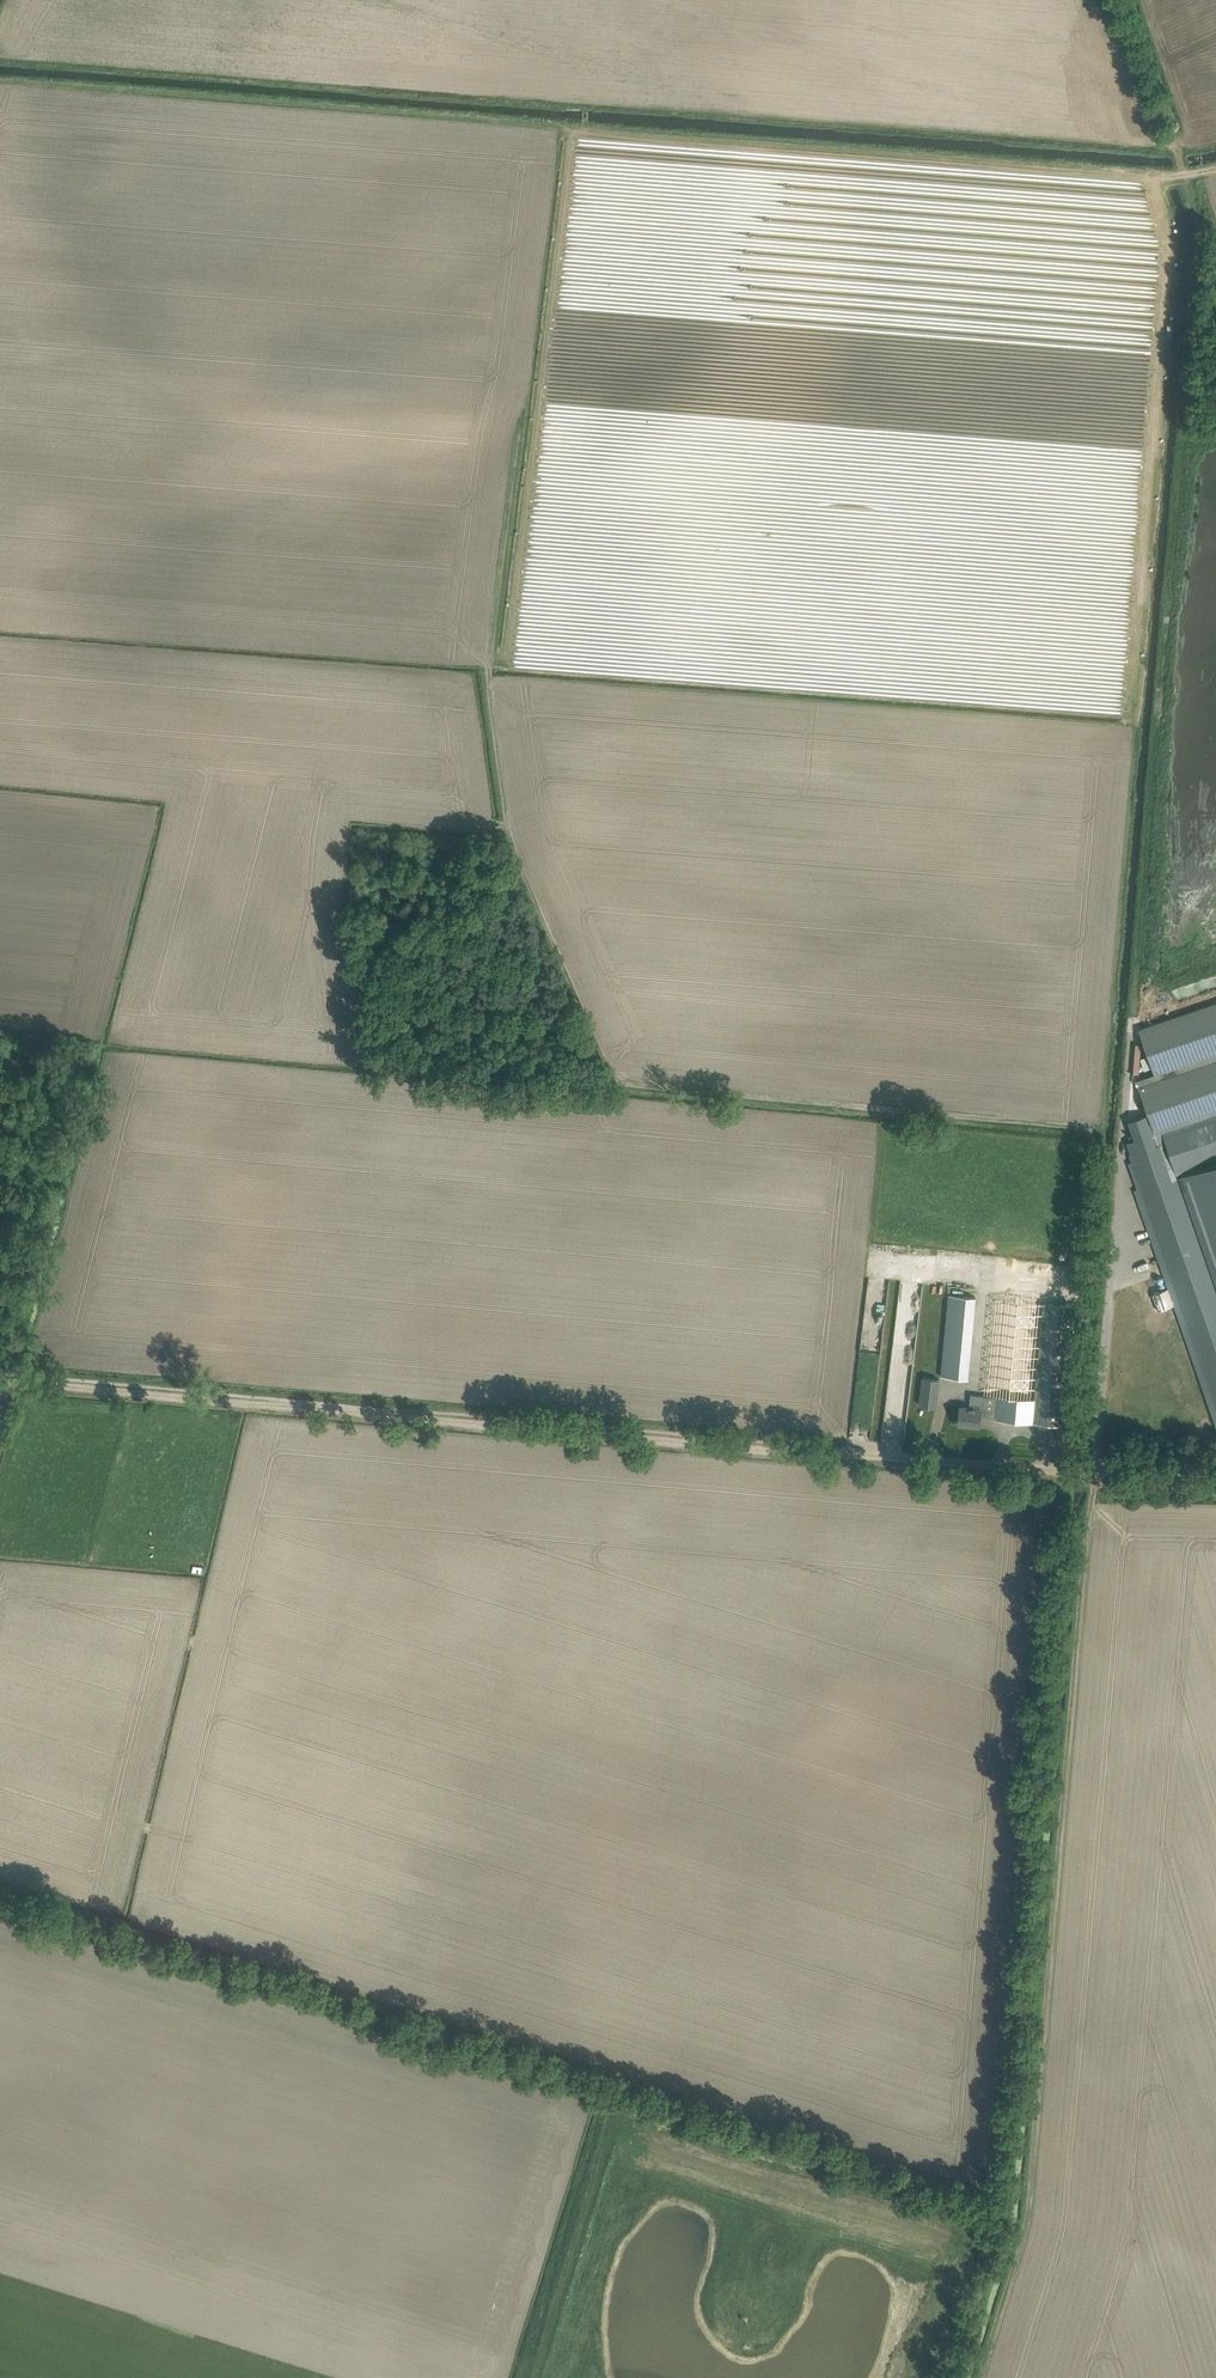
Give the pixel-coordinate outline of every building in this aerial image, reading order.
[(1139,1028),(1154,1074),(1136,1080),(1147,1112),(1156,1136),(1162,1134),(1215,1116),(1215,1002),(1139,1028)] [(1215,1286),(1175,1172),(1162,1134),(1156,1136),(1159,1144),(1154,1146),(1143,1116),(1127,1121),(1133,1141),(1125,1144),(1132,1162),(1128,1163),(1137,1189),(1134,1190),(1168,1288),(1155,1293),(1155,1294),(1153,1295),(1158,1311),(1174,1305),(1215,1427),(1215,1288),(1215,1286)] [(1175,1172),(1215,1286),(1215,1158),(1175,1172)] [(969,1378),(977,1297),(948,1294),(941,1376),(969,1378)] [(1063,1425),(1074,1305),(992,1297),(981,1406),(960,1404),(958,1424),(980,1426),(981,1416),(995,1417),(995,1419),(1037,1423),(1037,1422),(1063,1425)] [(936,1406),(939,1378),(924,1376),(920,1404),(936,1406)]
